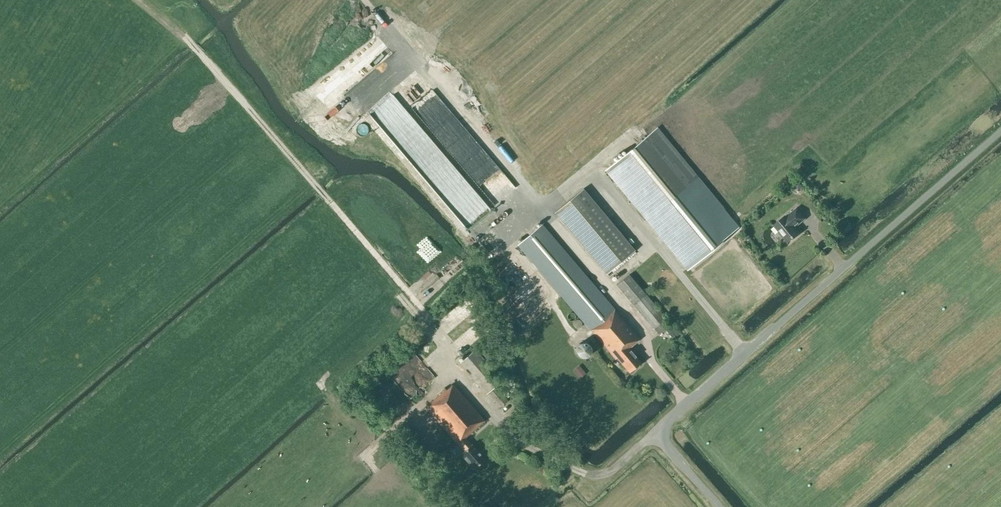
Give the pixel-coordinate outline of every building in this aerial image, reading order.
[(399,137),(400,140),(418,130),(411,118),(392,129),(397,139),(399,137)] [(738,229),(656,129),(606,170),(639,209),(637,210),(688,271),(738,229)] [(447,205),(497,160),(488,149),(438,194),(447,205)] [(418,169),(427,184),(435,179),(427,164),(418,169)] [(555,212),(607,274),(634,251),(583,189),(555,212)] [(774,226),(788,243),(800,233),(795,227),(806,219),(797,208),(786,217),(786,216),(774,226)] [(542,226),(518,247),(615,360),(616,359),(629,374),(640,364),(628,349),(640,339),(542,226)] [(628,240),(634,249),(641,244),(634,235),(628,240)] [(653,328),(658,335),(667,327),(662,321),(665,319),(629,275),(616,286),(652,329),(653,328)] [(670,327),(666,330),(672,337),(676,333),(670,327)] [(459,364),(486,395),(501,381),(474,350),(459,364)] [(573,371),(578,378),(586,373),(581,366),(573,371)] [(484,421),(453,385),(446,391),(445,390),(425,408),(464,452),(460,455),(473,470),(484,460),(471,445),(465,438),(484,421)] [(507,401),(496,389),(489,395),(499,408),(507,401)]
